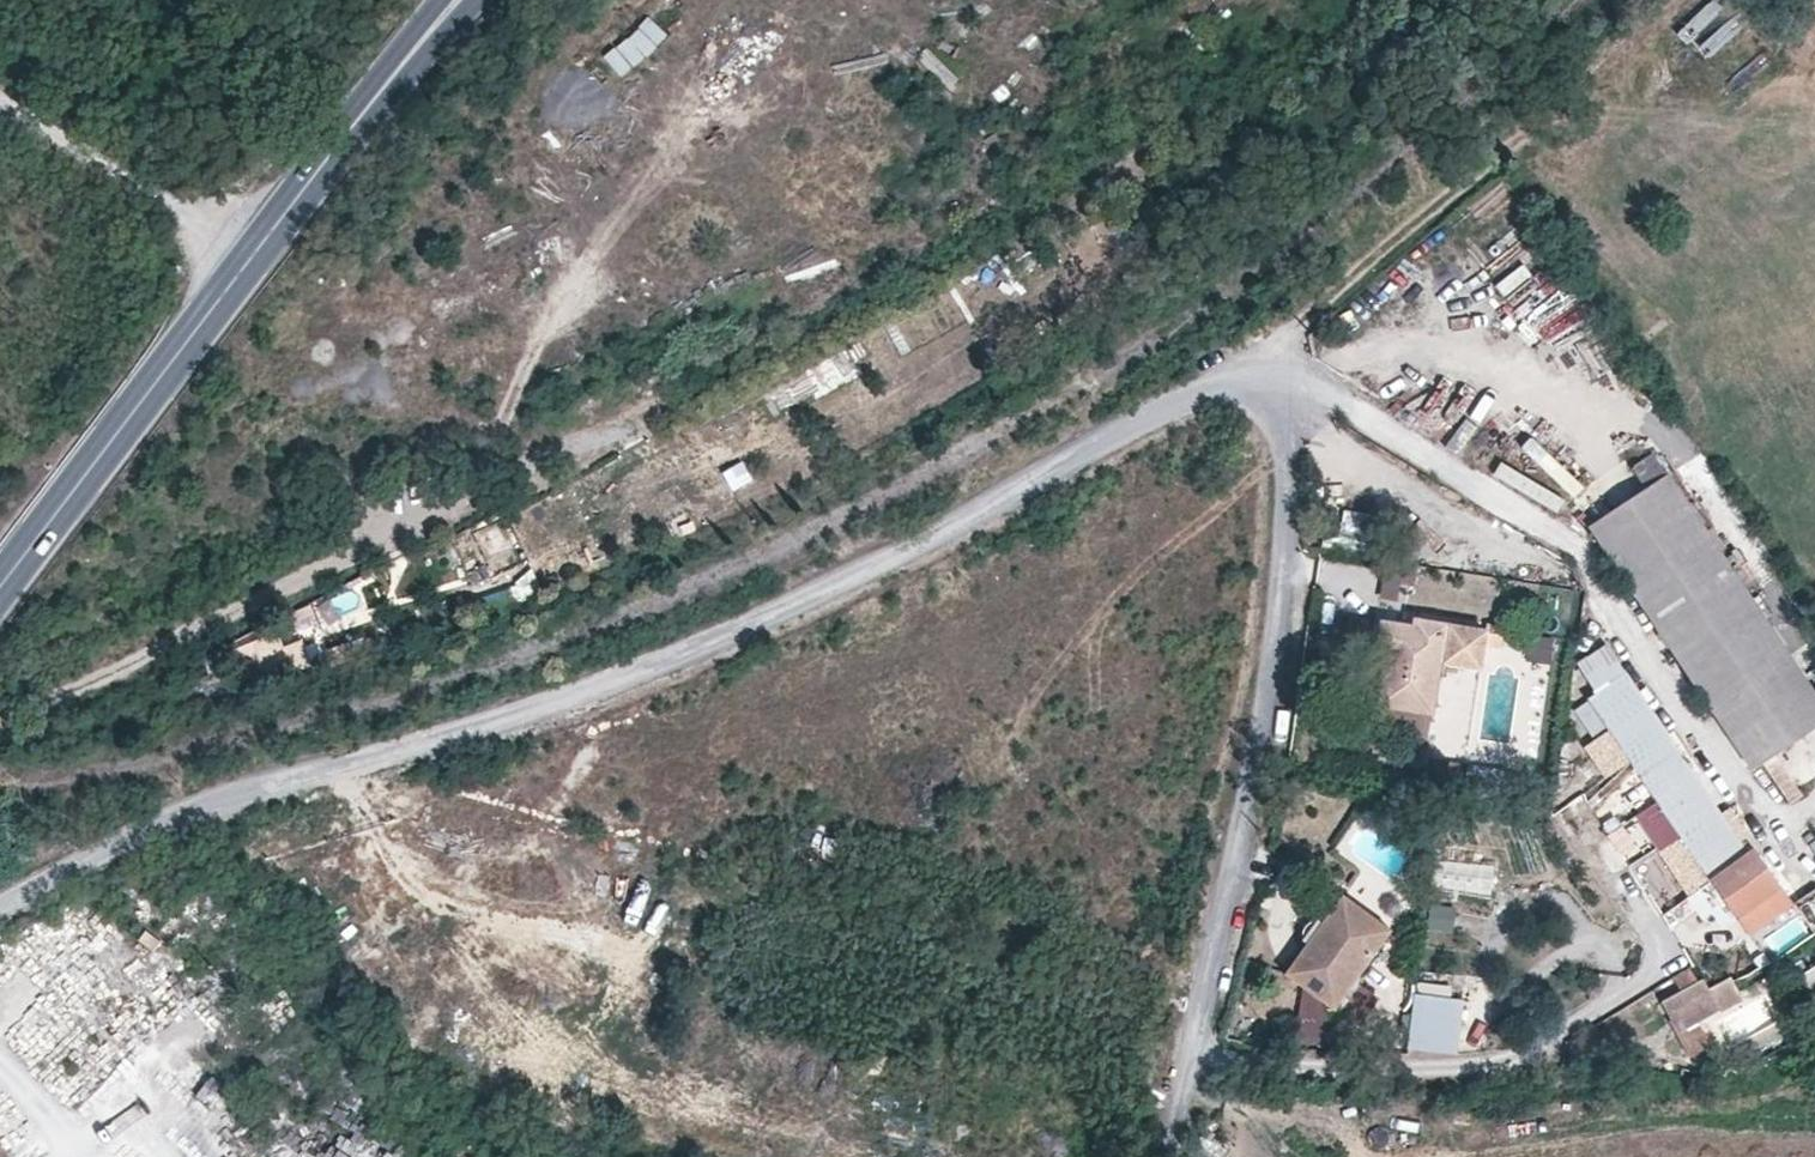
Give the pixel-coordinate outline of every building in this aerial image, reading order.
[(602,54),(620,76),(668,37),(650,14),(602,54)] [(1631,587),(1709,536),(1682,496),(1670,475),(1667,477),(1653,456),(1634,470),(1647,490),(1590,527),(1631,587)] [(1498,459),(1490,473),(1558,511),(1566,497),(1498,459)] [(1709,536),(1729,523),(1702,483),(1682,496),(1709,536)] [(1729,565),(1748,552),(1729,523),(1709,536),(1729,565)] [(1729,565),(1709,536),(1631,587),(1651,616),(1729,565)] [(1729,565),(1757,607),(1776,594),(1748,552),(1729,565)] [(1386,561),(1378,594),(1406,601),(1414,568),(1386,561)] [(1691,676),(1768,623),(1757,607),(1729,565),(1651,616),(1691,676)] [(488,616),(525,601),(516,581),(480,597),(488,616)] [(363,586),(325,595),(329,613),(367,605),(363,586)] [(305,628),(329,617),(321,600),(297,611),(305,628)] [(1389,653),(1379,705),(1432,713),(1443,662),(1481,668),(1485,646),(1501,649),(1504,635),(1415,619),(1414,627),(1383,621),(1378,651),(1389,653)] [(1747,681),(1789,653),(1768,623),(1691,676),(1701,690),(1711,705),(1747,681)] [(1527,637),(1528,660),(1552,659),(1551,636),(1527,637)] [(1603,720),(1639,695),(1607,646),(1581,665),(1599,692),(1589,699),(1603,720)] [(1369,703),(1379,705),(1389,653),(1378,651),(1369,703)] [(1790,744),(1814,726),(1814,691),(1789,653),(1747,681),(1790,744)] [(1753,769),(1790,744),(1747,681),(1711,705),(1753,769)] [(1631,761),(1667,736),(1639,695),(1603,720),(1611,732),(1631,761)] [(1631,761),(1657,800),(1694,775),(1667,736),(1631,761)] [(1657,800),(1684,839),(1721,814),(1694,775),(1657,800)] [(1684,839),(1713,880),(1756,849),(1742,829),(1734,833),(1721,814),(1684,839)] [(1750,936),(1795,905),(1794,903),(1756,849),(1713,880),(1750,936)] [(1490,899),(1494,864),(1433,856),(1428,891),(1490,899)] [(1344,895),(1287,974),(1306,988),(1335,1009),(1356,980),(1392,930),(1344,895)] [(1425,931),(1451,933),(1453,905),(1427,903),(1425,931)] [(1796,976),(1814,1005),(1814,964),(1796,976)] [(1382,997),(1356,980),(1335,1009),(1362,1027),(1382,997)] [(1719,1007),(1709,988),(1704,980),(1663,1002),(1679,1029),(1719,1007)] [(1791,991),(1785,980),(1777,985),(1782,995),(1791,991)] [(1335,1009),(1306,988),(1302,1040),(1333,1043),(1335,1009)] [(1408,1052),(1456,1050),(1463,996),(1416,990),(1408,1052)] [(1700,1024),(1683,1034),(1695,1054),(1711,1044),(1700,1024)]
